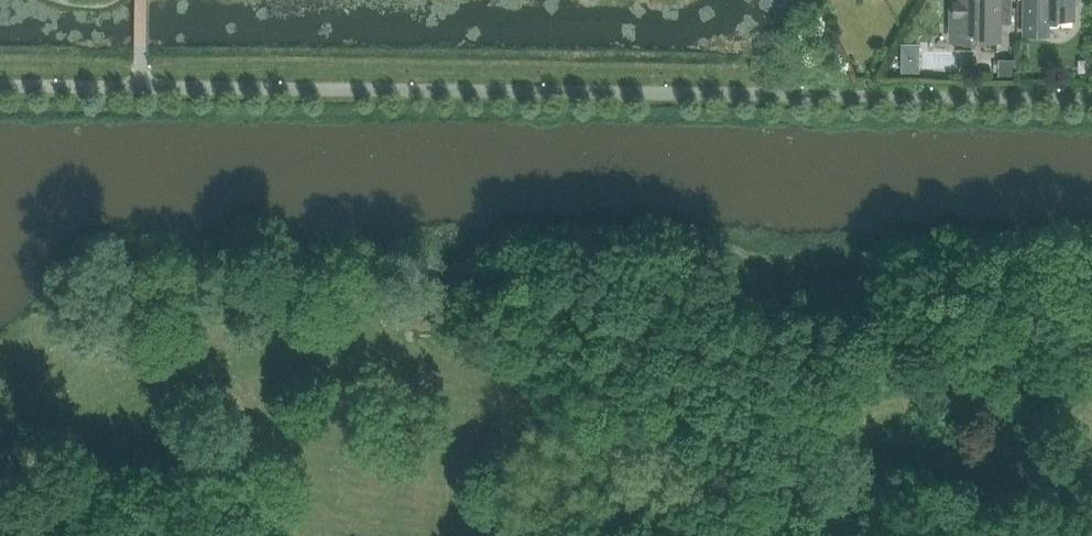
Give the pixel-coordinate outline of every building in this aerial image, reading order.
[(950,39),(995,39),(995,26),(1008,26),(1008,0),(950,0),(950,39)] [(1023,35),(1047,35),(1047,26),(1056,26),(1059,23),(1059,19),(1072,19),(1072,4),(1075,4),(1079,0),(1024,0),(1023,35)]
